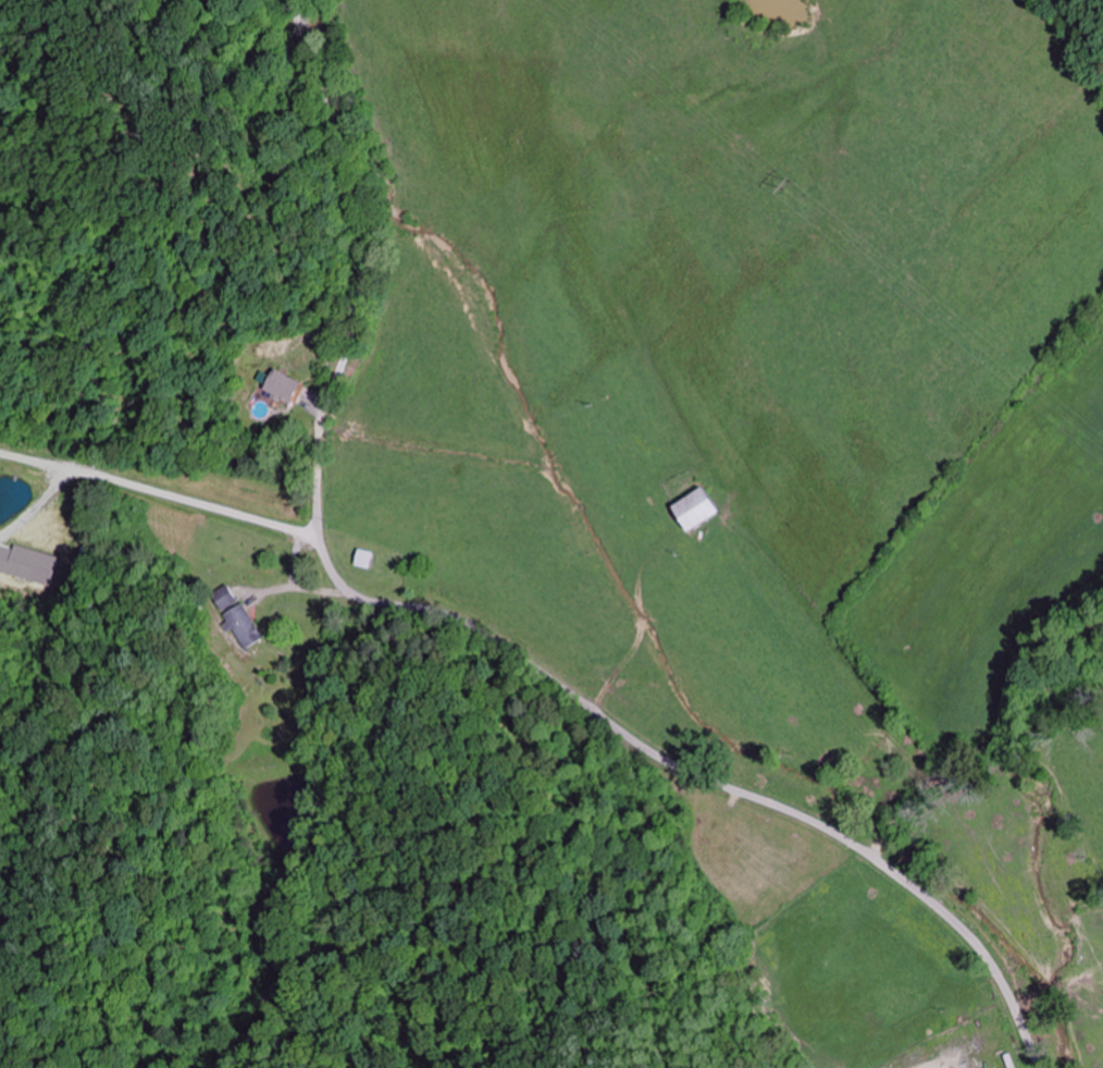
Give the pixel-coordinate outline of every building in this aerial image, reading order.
[(309,405),(320,383),(285,366),(275,387),(309,405)] [(713,514),(698,487),(664,506),(679,533),(713,514)] [(365,566),(380,569),(383,551),(368,549),(365,566)] [(250,651),(270,640),(239,584),(219,596),(250,651)]
